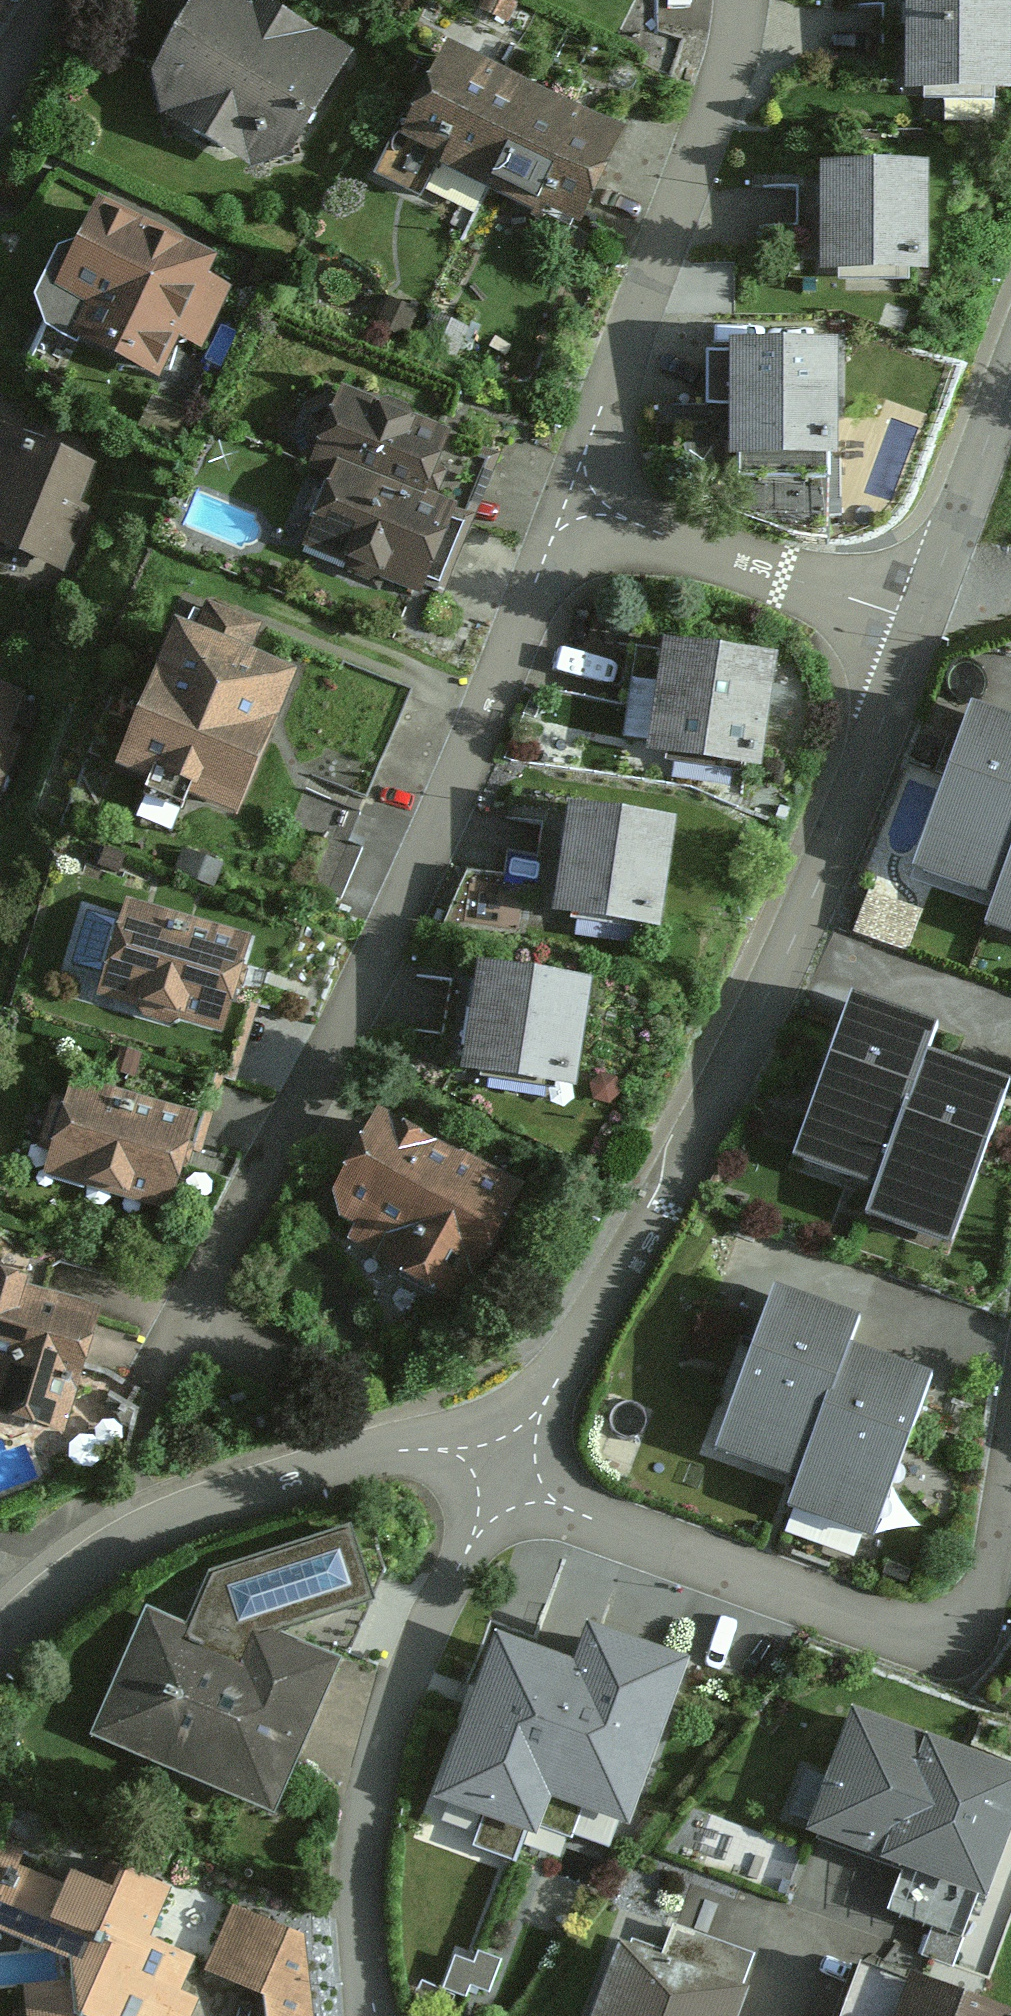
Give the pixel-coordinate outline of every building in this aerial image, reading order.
[(20,0),(0,0),(0,27),(20,0)] [(257,182),(298,169),(362,64),(256,0),(213,0),(160,86),(168,128),(257,182)] [(915,103),(1010,104),(1010,0),(916,0),(915,103)] [(445,172),(502,200),(555,99),(455,49),(406,145),(402,143),(381,183),(427,206),(445,172)] [(634,139),(555,99),(502,200),(582,241),(634,139)] [(939,288),(938,178),(829,178),(829,289),(939,288)] [(211,360),(242,300),(221,290),(232,269),(117,210),(73,295),(105,312),(90,342),(171,384),(190,349),(211,360)] [(850,473),(852,356),(741,355),(739,472),(850,473)] [(325,458),(350,467),(441,502),(466,439),(350,394),(325,458)] [(705,399),(708,452),(732,450),(729,398),(705,399)] [(63,578),(106,468),(0,427),(0,554),(63,578)] [(468,513),(441,502),(350,467),(313,559),(431,606),(468,513)] [(262,636),(210,615),(200,640),(183,634),(124,778),(246,828),(306,684),(252,662),(262,636)] [(767,785),(786,671),(673,652),(654,766),(767,785)] [(0,697),(0,806),(31,707),(0,697)] [(981,712),(920,873),(1004,905),(993,935),(1010,942),(1010,723),(981,712)] [(917,849),(936,775),(904,767),(885,841),(917,849)] [(668,940),(679,828),(570,817),(559,930),(668,940)] [(249,942),(139,909),(111,1003),(221,1036),(249,942)] [(583,1096),(599,989),(481,972),(466,1080),(583,1096)] [(940,1058),(950,1030),(857,996),(797,1162),(881,1193),(869,1224),(962,1258),(1010,1124),(1010,1084),(940,1058)] [(192,1120),(78,1093),(56,1184),(170,1211),(192,1120)] [(461,1303),(470,1282),(483,1288),(529,1189),(381,1120),(335,1219),(359,1230),(350,1251),(461,1303)] [(0,1276),(0,1420),(57,1436),(68,1397),(83,1401),(107,1317),(33,1296),(36,1286),(0,1276)] [(877,1552),(940,1385),(860,1355),(871,1326),(772,1289),(710,1455),(801,1489),(790,1519),(877,1552)] [(282,1809),(350,1654),(258,1614),(247,1639),(159,1601),(103,1731),(282,1809)] [(586,1632),(575,1670),(548,1800),(630,1833),(684,1692),(693,1668),(586,1632)] [(476,1693),(435,1803),(534,1839),(548,1800),(575,1670),(496,1639),(476,1693)] [(1010,1848),(1010,1772),(849,1714),(826,1778),(805,1770),(789,1815),(811,1823),(806,1838),(892,1870),(906,1875),(892,1913),(933,1928),(924,1953),(953,1963),(975,1901),(990,1906),(1010,1848)] [(29,1982),(33,2015),(198,2015),(207,1999),(188,1988),(202,1956),(156,1933),(180,1881),(118,1853),(106,1874),(78,1862),(66,1880),(26,1862),(32,1848),(0,1835),(0,1886),(4,1887),(0,1897),(0,1925),(58,1946),(79,1953),(80,1974),(60,1977),(29,1982)] [(243,1904),(213,1968),(273,1991),(276,2015),(323,2015),(314,1933),(243,1904)] [(741,1996),(753,1960),(675,1933),(668,1952),(631,1940),(627,1950),(615,1946),(591,2015),(739,2015),(746,1997),(741,1996)] [(476,1967),(468,1986),(490,1994),(502,1964),(480,1956),(476,1967)] [(456,1959),(444,1990),(464,1998),(468,1986),(476,1967),(456,1959)] [(859,1971),(844,2015),(987,2015),(859,1971)]
